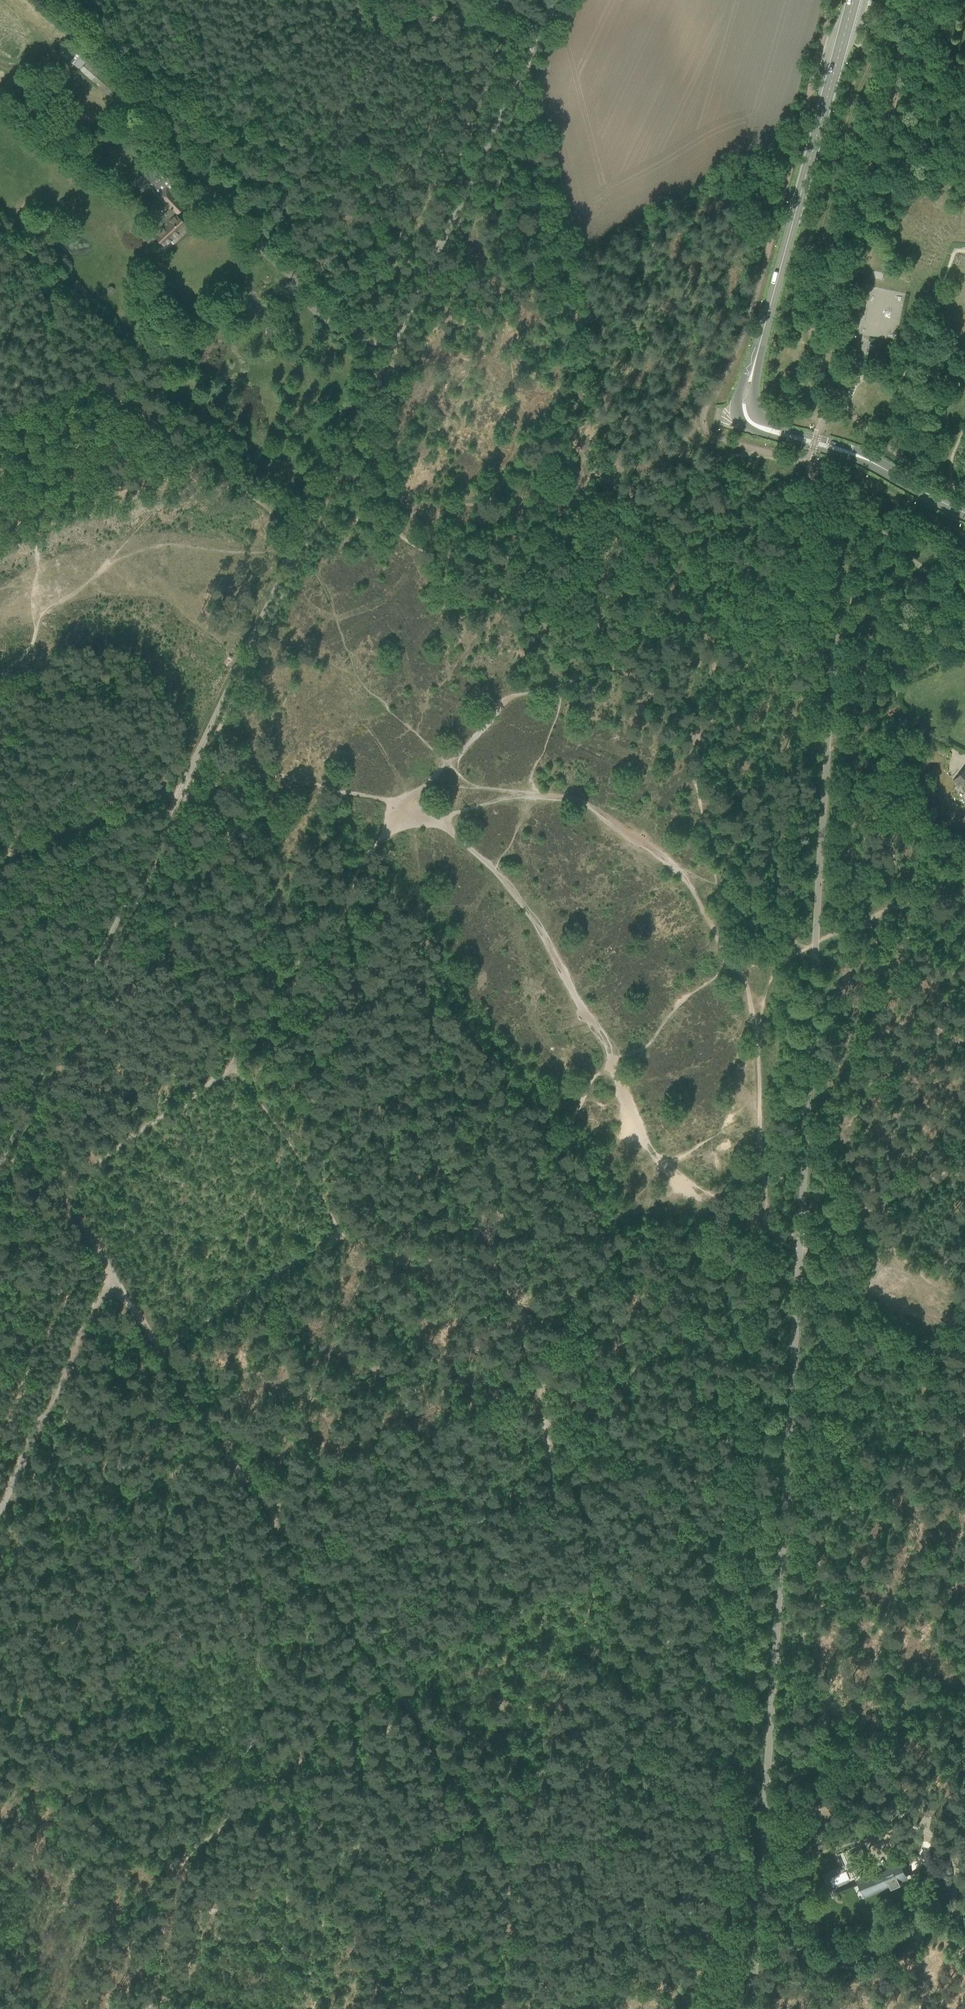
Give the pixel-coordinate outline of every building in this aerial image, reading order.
[(87,61),(88,60),(118,86),(125,78),(90,47),(82,56),(87,61)] [(87,61),(79,70),(109,96),(118,86),(88,60),(87,61)] [(169,151),(163,149),(158,153),(158,159),(164,162),(169,158),(169,151)] [(153,163),(139,177),(156,196),(152,200),(156,204),(161,199),(170,209),(164,214),(149,228),(141,236),(149,244),(157,237),(157,238),(164,245),(186,225),(179,218),(175,214),(183,207),(169,192),(175,187),(153,163)] [(226,601),(222,610),(227,612),(231,603),(226,601)] [(958,777),(954,781),(959,786),(964,784),(964,786),(964,770),(958,777)] [(883,1826),(878,1829),(881,1835),(883,1834),(886,1832),(883,1826)] [(868,1833),(862,1835),(865,1842),(871,1839),(868,1833)] [(848,1854),(847,1854),(856,1874),(857,1873),(861,1871),(863,1874),(864,1879),(862,1879),(868,1892),(880,1887),(878,1883),(887,1879),(890,1886),(891,1888),(892,1887),(900,1883),(900,1884),(901,1883),(900,1882),(900,1881),(899,1880),(904,1878),(904,1877),(901,1869),(900,1868),(898,1864),(873,1875),(872,1874),(870,1868),(871,1867),(862,1847),(848,1854)]
